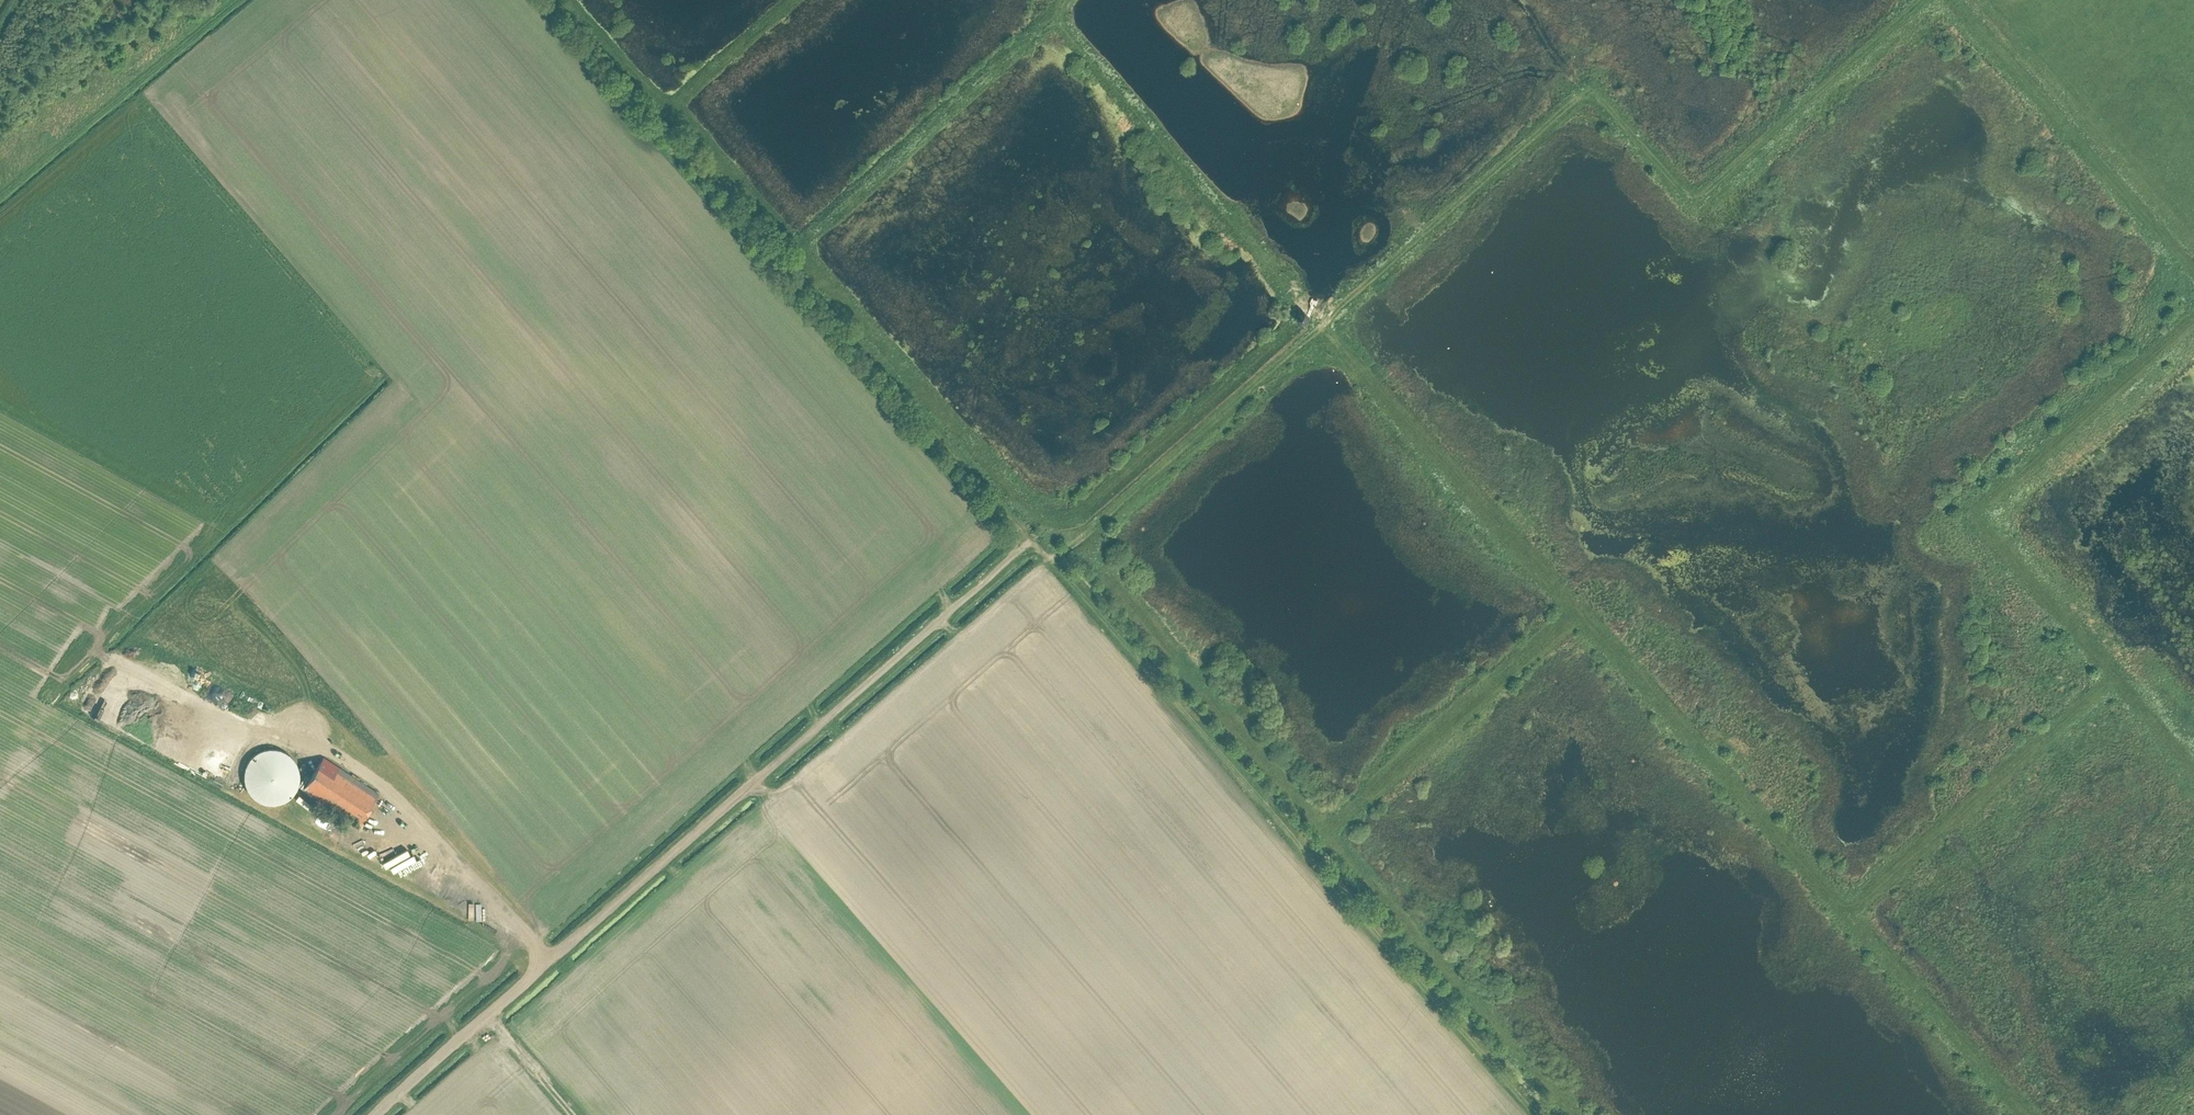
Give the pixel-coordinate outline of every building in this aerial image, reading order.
[(262,802),(269,803),(277,803),(284,801),(290,797),(295,792),(298,785),(300,778),(300,771),(297,764),(294,758),(288,753),(282,749),(275,748),(268,748),(261,750),(254,754),(249,759),(246,766),(244,773),(244,780),(247,787),(250,793),(256,798),(262,802)] [(358,824),(378,792),(323,757),(303,788),(358,824)] [(457,930),(461,935),(475,924),(471,919),(457,930)]
